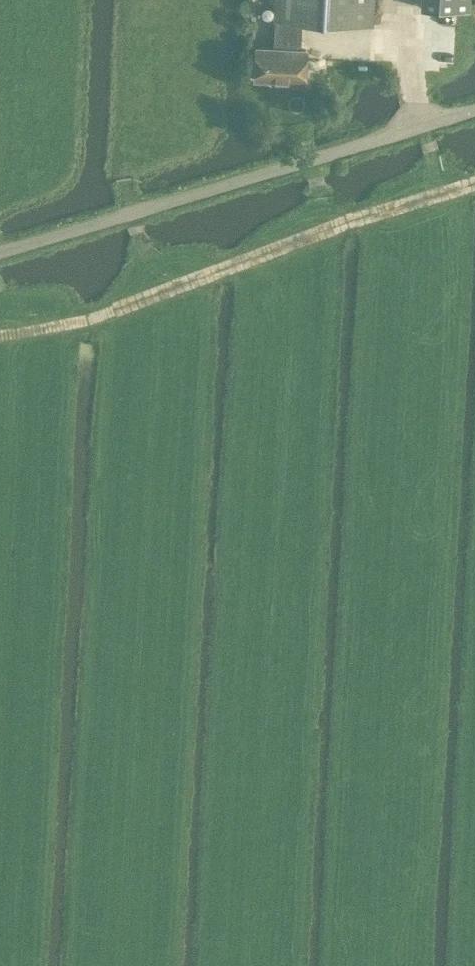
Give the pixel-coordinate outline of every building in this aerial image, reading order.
[(255,77),(285,78),(285,82),(305,83),(307,49),(300,49),(301,21),(373,25),(374,0),(276,0),(275,19),(277,20),(276,47),(257,46),(255,77)] [(422,7),(470,10),(470,0),(423,0),(422,7)]
